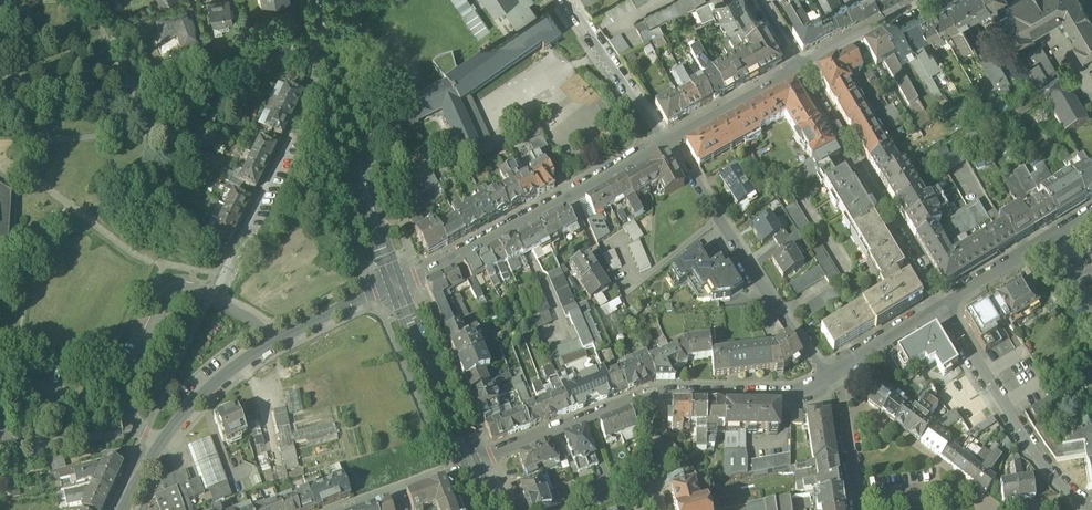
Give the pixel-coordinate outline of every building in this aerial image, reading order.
[(468,0),(450,0),(463,17),(474,9),(468,0)] [(520,32),(535,22),(525,7),(529,5),(533,2),(532,0),(485,0),(490,7),(495,15),(503,9),(520,32)] [(637,8),(632,0),(626,0),(598,17),(604,28),(637,8)] [(644,18),(649,29),(659,25),(695,7),(699,6),(695,0),(680,0),(668,8),(644,18)] [(721,12),(715,0),(711,0),(708,1),(699,6),(695,7),(702,21),(721,12)] [(721,12),(744,2),(743,0),(715,0),(721,12)] [(791,1),(806,26),(817,44),(833,35),(822,16),(812,22),(806,12),(798,0),(791,0),(790,0),(791,1)] [(822,16),(833,35),(845,29),(829,0),(820,0),(827,11),(829,10),(830,12),(822,16)] [(845,29),(857,22),(847,3),(839,7),(838,5),(840,4),(838,0),(829,0),(845,29)] [(847,3),(857,22),(869,16),(860,0),(854,0),(852,1),(851,0),(845,0),(847,3)] [(869,16),(883,8),(879,0),(860,0),(869,16)] [(883,8),(898,0),(879,0),(883,8)] [(967,19),(957,0),(950,0),(947,1),(960,23),(967,19)] [(979,12),(990,6),(987,0),(957,0),(967,19),(979,12)] [(1082,54),(1091,48),(1091,18),(1088,11),(1088,10),(1082,0),(1006,0),(1005,1),(1005,0),(987,0),(990,6),(996,15),(1011,42),(1031,31),(1030,30),(1052,17),(1061,32),(1066,29),(1082,54)] [(784,5),(799,29),(806,26),(791,1),(784,5)] [(944,32),(950,28),(960,23),(947,1),(931,10),(944,32)] [(721,12),(728,24),(751,13),(744,2),(721,12)] [(209,4),(213,27),(228,25),(234,24),(230,3),(216,5),(215,3),(209,4)] [(539,19),(529,5),(525,7),(535,22),(539,19)] [(996,15),(990,6),(979,12),(984,21),(996,15)] [(812,22),(822,16),(819,11),(816,13),(814,8),(806,12),(812,22)] [(490,31),(475,9),(463,18),(478,39),(490,31)] [(931,10),(918,17),(928,34),(934,31),(942,45),(949,41),(944,32),(931,10)] [(539,19),(535,22),(520,32),(459,74),(458,72),(457,70),(452,53),(446,55),(442,57),(437,59),(433,63),(443,77),(443,76),(446,81),(447,82),(397,106),(388,110),(398,132),(418,122),(417,121),(442,109),(461,150),(473,144),(477,142),(458,102),(460,101),(470,94),(471,94),(541,45),(544,49),(547,47),(564,36),(548,13),(539,19)] [(734,36),(739,33),(758,24),(751,13),(728,24),(734,36)] [(177,38),(183,54),(200,47),(187,14),(156,26),(163,43),(177,38)] [(593,20),(600,30),(604,28),(598,17),(593,20)] [(925,36),(928,34),(918,17),(916,19),(925,36)] [(639,34),(649,29),(644,18),(634,23),(639,34)] [(916,19),(903,25),(913,43),(920,39),(925,36),(916,19)] [(973,46),(960,23),(950,28),(964,51),(973,46)] [(727,56),(745,46),(764,35),(758,24),(739,33),(742,38),(723,49),(727,56)] [(229,29),(228,25),(213,27),(215,36),(223,35),(222,31),(229,29)] [(665,38),(659,25),(649,29),(639,34),(645,47),(651,45),(663,39),(665,38)] [(893,59),(908,50),(915,46),(913,43),(903,25),(881,37),(893,59)] [(817,44),(806,26),(799,29),(792,33),(803,52),(817,44)] [(610,40),(613,46),(624,39),(620,33),(613,38),(610,40)] [(748,52),(716,69),(729,92),(777,66),(779,59),(764,35),(745,46),(748,52)] [(882,65),(885,64),(893,59),(881,37),(869,44),(882,65)] [(663,39),(651,45),(654,52),(667,47),(663,39)] [(915,46),(929,71),(939,65),(932,54),(929,55),(920,39),(913,43),(915,46)] [(613,47),(621,59),(632,54),(623,41),(613,47)] [(877,68),(882,65),(869,44),(864,47),(875,65),(877,68)] [(647,56),(654,52),(651,45),(645,47),(643,49),(647,56)] [(929,71),(915,46),(908,50),(922,75),(923,74),(929,71)] [(701,81),(703,84),(712,101),(724,95),(712,72),(709,66),(701,52),(699,47),(690,52),(702,74),(703,74),(704,75),(705,75),(707,74),(709,77),(701,81)] [(862,71),(863,72),(869,68),(875,65),(864,47),(852,53),(862,71)] [(1041,93),(1065,134),(1090,122),(1085,113),(1081,114),(1042,47),(1027,55),(1022,47),(1016,50),(1027,69),(1041,93)] [(989,48),(988,48),(978,54),(983,63),(995,56),(991,49),(990,48),(989,48)] [(633,53),(632,54),(621,59),(630,71),(640,64),(633,53)] [(830,96),(869,161),(889,149),(887,145),(884,146),(871,124),(870,123),(873,121),(868,112),(865,114),(845,81),(862,71),(852,53),(836,62),(816,73),(830,96)] [(983,63),(996,86),(1008,79),(995,56),(983,63)] [(678,67),(685,64),(681,57),(674,61),(678,67)] [(918,102),(893,59),(885,64),(910,107),(918,102)] [(685,64),(678,67),(681,73),(688,69),(685,64)] [(674,77),(681,73),(678,67),(674,70),(675,72),(672,74),(674,77)] [(876,81),(869,68),(863,72),(870,84),(876,81)] [(681,73),(691,91),(698,87),(696,84),(688,69),(681,73)] [(724,95),(729,92),(716,69),(712,72),(724,95)] [(935,80),(929,71),(923,74),(929,84),(935,80)] [(674,77),(684,95),(691,91),(681,73),(674,77)] [(1010,82),(1008,79),(996,86),(1002,96),(1011,91),(1007,83),(1010,82)] [(877,80),(876,81),(870,84),(873,90),(880,86),(877,80)] [(935,80),(929,84),(938,101),(945,97),(935,80)] [(271,96),(280,100),(287,86),(278,82),(271,96)] [(703,84),(698,87),(691,91),(700,108),(712,101),(703,84)] [(287,86),(280,100),(295,108),(302,94),(287,86)] [(785,116),(798,137),(819,125),(797,89),(790,87),(757,105),(768,126),(785,116)] [(700,108),(691,91),(684,95),(679,97),(688,114),(700,108)] [(477,142),(473,144),(476,151),(493,143),(470,94),(460,101),(458,102),(477,142)] [(668,125),(688,114),(679,97),(678,95),(673,98),(672,96),(670,95),(669,96),(656,103),(668,125)] [(280,100),(273,113),(289,121),(295,108),(280,100)] [(1027,101),(1014,109),(1019,118),(1033,110),(1027,101)] [(758,131),(768,126),(757,105),(747,111),(758,131)] [(884,110),(895,130),(904,125),(893,105),(884,110)] [(266,127),(273,113),(265,109),(258,123),(266,127)] [(761,137),(758,131),(747,111),(686,144),(699,167),(700,166),(698,164),(708,158),(712,159),(713,157),(712,156),(727,148),(731,149),(732,147),(731,146),(742,140),(747,139),(748,140),(749,143),(761,137)] [(910,121),(912,125),(917,122),(919,125),(928,120),(924,112),(910,121)] [(217,116),(207,113),(204,122),(214,125),(217,116)] [(282,135),(289,121),(273,113),(266,127),(282,135)] [(912,125),(916,132),(931,124),(928,120),(919,125),(917,122),(912,125)] [(811,160),(816,158),(833,149),(819,125),(798,137),(794,139),(799,147),(802,145),(811,160)] [(975,132),(967,137),(971,142),(979,138),(975,132)] [(529,141),(537,153),(538,152),(539,153),(549,148),(542,135),(529,141)] [(260,139),(253,153),(269,161),(276,147),(260,139)] [(732,147),(731,149),(744,142),(748,140),(747,139),(742,140),(731,146),(732,147)] [(936,152),(941,160),(950,155),(945,146),(936,152)] [(713,157),(712,159),(731,149),(727,148),(712,156),(713,157)] [(818,176),(819,176),(830,169),(831,169),(828,164),(838,158),(833,149),(816,158),(821,166),(818,168),(820,171),(816,173),(818,176)] [(869,161),(880,178),(900,166),(889,149),(869,161)] [(940,161),(947,173),(967,161),(960,149),(950,155),(941,160),(940,161)] [(531,157),(537,167),(545,162),(539,153),(538,152),(537,153),(531,157)] [(253,153),(247,166),(263,174),(269,161),(253,153)] [(634,172),(623,178),(633,196),(634,198),(651,189),(652,191),(659,187),(664,197),(684,186),(681,179),(675,169),(667,154),(650,164),(647,165),(647,166),(635,172),(634,172)] [(1068,170),(1082,162),(1077,155),(1064,163),(1068,170)] [(698,164),(700,166),(712,159),(708,158),(698,164)] [(809,172),(813,179),(818,176),(816,173),(820,171),(818,168),(821,166),(816,158),(811,160),(805,164),(809,172)] [(519,161),(512,165),(519,177),(518,177),(517,178),(518,180),(527,176),(519,161)] [(726,167),(731,175),(738,170),(738,171),(742,168),(738,161),(726,167)] [(554,176),(545,162),(537,167),(531,170),(531,171),(532,173),(527,176),(538,196),(554,186),(550,178),(554,176)] [(1091,197),(1091,180),(1088,173),(1082,162),(1068,170),(1068,171),(1086,201),(1091,197)] [(1037,189),(1044,200),(1055,219),(1086,201),(1068,171),(1055,178),(1058,183),(1055,184),(1043,163),(1035,168),(1037,172),(1030,176),(1037,189)] [(880,178),(888,192),(913,177),(904,164),(900,166),(880,178)] [(524,203),(538,196),(527,176),(518,180),(517,178),(518,177),(519,177),(512,165),(506,169),(511,178),(524,203)] [(256,188),(263,174),(247,166),(244,173),(240,180),(244,182),(256,188)] [(1020,208),(1022,212),(1031,207),(1024,196),(1037,189),(1030,176),(1024,166),(1011,174),(1012,176),(1004,181),(1020,208)] [(220,177),(229,182),(232,176),(234,172),(225,168),(220,177)] [(235,169),(234,172),(232,176),(240,180),(244,173),(235,169)] [(504,182),(506,181),(511,178),(506,169),(499,172),(504,182)] [(819,176),(824,184),(835,178),(830,169),(819,176)] [(720,181),(737,208),(747,202),(749,206),(757,201),(738,171),(738,170),(731,175),(720,181)] [(813,179),(809,172),(802,176),(806,183),(813,179)] [(824,184),(852,231),(873,218),(845,172),(835,178),(824,184)] [(397,192),(402,203),(439,184),(432,173),(397,192)] [(240,180),(232,176),(229,182),(241,188),(244,182),(240,180)] [(888,192),(896,206),(921,191),(913,177),(888,192)] [(509,211),(524,203),(511,178),(506,181),(508,186),(499,191),(509,211)] [(624,202),(626,201),(626,200),(633,196),(623,178),(605,187),(614,203),(622,198),(624,202)] [(238,194),(241,188),(229,182),(226,188),(234,192),(238,194)] [(8,239),(7,236),(9,235),(12,193),(0,185),(0,242),(8,239)] [(614,204),(614,203),(605,187),(601,190),(610,206),(614,204)] [(599,212),(610,206),(601,190),(586,198),(586,199),(596,217),(600,215),(599,212)] [(495,219),(509,211),(499,191),(488,196),(486,192),(481,194),(495,219)] [(896,206),(906,222),(942,200),(938,192),(926,200),(921,191),(896,206)] [(234,192),(227,206),(243,213),(250,200),(238,194),(234,192)] [(480,226),(495,219),(481,194),(478,196),(481,201),(470,207),(480,226)] [(967,207),(978,201),(974,195),(964,201),(967,207)] [(634,198),(633,196),(626,200),(626,201),(634,215),(635,218),(642,213),(634,198)] [(580,202),(588,220),(596,217),(586,199),(580,202)] [(934,227),(940,223),(936,216),(947,209),(942,200),(906,222),(916,238),(934,227)] [(1033,232),(1055,219),(1044,200),(1031,207),(1022,212),(1033,232)] [(940,223),(934,227),(947,249),(991,223),(978,201),(967,207),(952,216),(940,223)] [(752,209),(749,206),(747,202),(737,208),(742,215),(752,209)] [(785,210),(798,232),(801,237),(812,231),(796,203),(785,210)] [(566,208),(573,220),(579,217),(572,205),(566,208)] [(227,206),(221,219),(236,227),(243,213),(227,206)] [(466,234),(480,226),(470,207),(459,213),(456,208),(452,210),(456,216),(466,234)] [(563,234),(570,230),(576,227),(573,220),(566,208),(553,215),(563,234)] [(1004,226),(1015,244),(1033,232),(1022,212),(1020,208),(1000,219),(1004,226)] [(952,216),(947,209),(936,216),(940,223),(952,216)] [(588,220),(598,242),(610,234),(601,214),(600,215),(596,217),(588,220)] [(549,242),(563,234),(553,215),(540,222),(549,242)] [(754,232),(762,246),(773,239),(782,233),(775,223),(770,215),(753,225),(757,230),(754,232)] [(411,221),(416,231),(426,226),(421,216),(411,221)] [(448,244),(466,234),(456,216),(438,226),(448,244)] [(579,217),(573,220),(576,227),(578,230),(579,231),(585,228),(579,217)] [(870,261),(871,260),(891,248),(873,218),(852,231),(870,261)] [(229,241),(236,227),(221,219),(213,233),(229,241)] [(780,219),(775,223),(782,233),(785,231),(787,230),(787,226),(783,220),(780,219)] [(623,226),(633,242),(644,236),(634,220),(623,226)] [(429,254),(448,244),(438,226),(435,221),(426,226),(416,231),(429,254)] [(550,246),(549,242),(540,222),(522,232),(533,252),(533,251),(540,248),(541,251),(550,246)] [(945,286),(1006,249),(996,231),(991,223),(947,249),(934,227),(916,238),(945,286)] [(1004,226),(996,231),(1006,249),(1015,244),(1004,226)] [(773,239),(778,246),(789,238),(785,231),(782,233),(773,239)] [(524,256),(533,252),(522,232),(514,236),(523,254),(524,256)] [(803,240),(801,237),(798,232),(789,238),(778,246),(777,246),(782,253),(792,247),(803,240)] [(202,241),(214,247),(217,241),(205,235),(202,241)] [(516,258),(523,254),(514,236),(499,244),(507,261),(512,272),(521,268),(516,258)] [(628,245),(640,271),(651,266),(640,240),(628,245)] [(686,251),(690,256),(698,249),(703,245),(699,240),(686,251)] [(808,249),(812,255),(823,248),(819,242),(808,249)] [(502,264),(507,261),(499,244),(488,250),(496,267),(502,264)] [(553,252),(550,246),(541,251),(544,256),(553,252)] [(771,260),(783,279),(803,266),(792,247),(782,253),(771,260)] [(892,247),(891,248),(871,260),(879,274),(864,283),(868,290),(879,283),(894,274),(904,268),(892,247)] [(544,256),(541,251),(540,248),(533,251),(537,260),(544,256)] [(603,253),(610,270),(621,265),(614,248),(603,253)] [(841,278),(823,248),(812,255),(819,267),(826,278),(830,285),(841,278)] [(709,267),(698,249),(690,256),(670,271),(679,286),(692,278),(702,294),(707,291),(712,301),(716,300),(719,300),(730,299),(743,290),(730,269),(728,271),(721,259),(709,267)] [(491,270),(496,267),(488,250),(477,256),(486,273),(491,270)] [(581,283),(591,298),(593,297),(601,291),(609,286),(599,271),(587,253),(570,265),(581,283)] [(528,264),(524,256),(523,254),(516,258),(521,268),(528,264)] [(474,279),(481,275),(486,273),(477,256),(464,264),(472,279),(467,282),(474,279)] [(459,266),(467,282),(472,279),(464,264),(459,266)] [(509,278),(502,264),(496,267),(500,275),(504,281),(509,278)] [(454,269),(462,285),(467,282),(459,266),(454,269)] [(491,270),(495,278),(500,275),(496,267),(491,270)] [(794,297),(826,278),(819,267),(787,287),(794,297)] [(548,273),(556,292),(568,287),(560,268),(548,273)] [(454,269),(440,276),(448,292),(454,289),(462,285),(454,269)] [(495,278),(491,270),(486,273),(492,282),(494,287),(499,284),(495,278)] [(492,282),(486,273),(481,275),(483,278),(482,279),(486,285),(492,282)] [(834,351),(913,304),(900,283),(894,274),(879,283),(884,293),(821,331),(834,351)] [(479,289),(486,285),(482,279),(483,278),(481,275),(474,279),(479,289)] [(441,296),(448,292),(440,276),(426,284),(433,301),(444,327),(453,323),(451,319),(444,302),(441,296)] [(909,278),(900,283),(913,304),(921,299),(909,278)] [(479,289),(474,279),(467,282),(470,287),(482,309),(488,306),(479,289)] [(995,297),(997,301),(1009,322),(1012,327),(1022,321),(1019,316),(1028,311),(1031,316),(1040,310),(1038,306),(1038,305),(1035,301),(1037,299),(1028,284),(1026,285),(1023,281),(1014,286),(1012,284),(1003,290),(1004,292),(995,297)] [(456,294),(470,287),(467,282),(462,285),(454,289),(456,294)] [(520,291),(532,318),(548,311),(536,284),(520,291)] [(576,305),(568,287),(556,292),(566,316),(568,315),(578,310),(576,305)] [(459,313),(462,319),(468,316),(456,294),(454,289),(448,292),(452,299),(459,313)] [(744,303),(760,297),(757,289),(741,295),(744,303)] [(802,308),(810,318),(839,300),(833,289),(802,308)] [(600,307),(607,303),(609,303),(601,291),(593,297),(600,307)] [(444,302),(452,299),(448,292),(441,296),(444,302)] [(1050,297),(1057,307),(1062,303),(1056,294),(1050,297)] [(750,305),(756,317),(769,308),(761,298),(750,305)] [(1042,303),(1050,315),(1058,310),(1050,298),(1042,303)] [(581,317),(592,312),(587,300),(576,305),(578,310),(581,317)] [(1002,326),(1009,322),(997,301),(990,305),(988,301),(971,312),(963,316),(985,353),(1002,343),(994,331),(1002,326)] [(600,307),(594,310),(597,316),(610,310),(607,303),(600,307)] [(673,311),(672,303),(665,304),(666,312),(673,311)] [(640,312),(634,304),(628,309),(635,317),(640,312)] [(581,317),(578,310),(568,315),(573,327),(578,338),(583,349),(585,349),(593,345),(581,317)] [(604,369),(606,374),(619,368),(618,365),(597,316),(594,310),(592,312),(581,317),(593,345),(604,369)] [(453,318),(451,319),(453,323),(462,319),(459,313),(453,316),(453,318)] [(461,323),(455,326),(445,330),(452,345),(474,336),(480,334),(480,333),(478,327),(477,325),(464,331),(461,323)] [(480,333),(480,334),(490,329),(487,323),(478,327),(480,333)] [(578,338),(573,327),(567,329),(572,341),(578,338)] [(936,328),(928,332),(935,344),(940,341),(955,366),(958,365),(936,328)] [(942,374),(955,366),(940,341),(935,344),(928,332),(897,351),(907,368),(924,357),(929,365),(935,362),(942,374)] [(768,345),(768,347),(771,369),(771,371),(784,369),(803,356),(795,344),(788,335),(774,345),(768,345)] [(477,343),(474,336),(452,345),(458,360),(483,350),(480,342),(477,343)] [(670,349),(676,365),(677,368),(688,363),(687,361),(691,359),(712,357),(712,353),(710,337),(688,340),(675,345),(676,347),(670,349)] [(562,358),(583,349),(578,338),(572,341),(546,351),(550,359),(551,362),(557,359),(562,358)] [(670,349),(667,341),(657,345),(661,353),(670,349)] [(768,347),(729,351),(731,373),(771,369),(768,347)] [(583,349),(562,358),(565,365),(587,357),(585,349),(583,349)] [(654,352),(646,355),(656,378),(676,378),(671,367),(676,365),(670,349),(661,353),(655,355),(654,352)] [(483,350),(458,360),(466,377),(484,369),(490,366),(483,350)] [(729,351),(712,353),(712,357),(714,375),(731,373),(729,351)] [(645,353),(632,359),(642,383),(656,378),(646,355),(645,353)] [(556,373),(562,371),(557,359),(551,362),(552,365),(556,373)] [(618,365),(619,368),(628,389),(642,383),(632,359),(631,359),(618,365)] [(546,368),(550,378),(557,375),(556,373),(552,365),(546,368)] [(614,394),(628,389),(619,368),(606,374),(614,394)] [(489,382),(484,369),(466,377),(471,390),(489,382)] [(562,371),(556,373),(557,375),(563,390),(571,410),(614,394),(606,374),(604,369),(597,371),(593,370),(582,374),(581,378),(569,382),(564,370),(562,371)] [(492,378),(494,384),(501,381),(504,380),(502,374),(492,378)] [(563,390),(557,375),(550,378),(549,379),(551,383),(554,392),(557,391),(557,393),(563,390)] [(520,399),(523,406),(529,403),(528,401),(529,401),(523,383),(522,383),(519,376),(513,378),(517,389),(520,399)] [(532,384),(539,400),(547,397),(543,386),(541,380),(532,384)] [(554,392),(551,383),(543,386),(547,397),(557,393),(557,391),(554,392)] [(890,384),(884,389),(895,398),(896,395),(898,393),(898,392),(890,384)] [(976,384),(963,390),(975,414),(987,408),(976,384)] [(494,397),(498,395),(496,391),(494,386),(491,386),(473,394),(479,408),(489,404),(488,403),(496,400),(494,397)] [(895,398),(884,389),(881,387),(868,403),(879,412),(882,414),(895,398)] [(931,389),(925,397),(931,402),(936,396),(931,389)] [(285,393),(289,413),(304,409),(300,390),(285,393)] [(557,393),(547,397),(554,416),(555,416),(554,416),(565,412),(571,410),(563,390),(557,393)] [(1034,408),(1039,418),(1065,404),(1059,394),(1034,408)] [(554,416),(547,397),(539,400),(535,401),(542,420),(546,419),(554,416)] [(908,433),(931,402),(925,397),(918,406),(920,407),(918,409),(915,410),(909,405),(895,424),(908,433)] [(899,401),(895,398),(882,414),(895,424),(909,405),(901,399),(899,401)] [(520,399),(509,403),(513,414),(524,409),(523,406),(520,399)] [(497,404),(496,400),(488,403),(489,404),(490,407),(481,411),(486,424),(502,418),(497,404)] [(535,401),(529,403),(523,406),(524,409),(530,425),(530,426),(536,423),(542,420),(535,401)] [(502,418),(513,414),(509,403),(508,402),(503,405),(502,402),(497,404),(502,418)] [(937,407),(931,402),(908,433),(921,443),(933,428),(935,425),(929,420),(929,417),(930,415),(931,416),(938,408),(937,407)] [(683,426),(691,426),(691,404),(673,403),(673,413),(668,413),(668,423),(672,423),(672,430),(683,430),(683,426)] [(707,404),(691,404),(691,426),(697,426),(696,450),(706,450),(706,447),(707,404)] [(725,404),(707,404),(706,447),(714,447),(714,439),(716,436),(716,434),(717,427),(725,427),(725,404)] [(746,430),(780,432),(781,406),(725,404),(725,427),(725,430),(746,430)] [(275,416),(276,416),(287,413),(286,406),(273,409),(275,416)] [(214,418),(224,442),(247,433),(238,409),(214,418)] [(246,413),(250,422),(259,418),(256,409),(246,413)] [(524,409),(513,414),(519,430),(530,425),(524,409)] [(621,433),(634,429),(637,428),(630,410),(614,416),(621,433)] [(805,413),(814,463),(837,459),(837,458),(835,458),(833,447),(835,447),(834,441),(832,441),(831,430),(832,430),(829,413),(822,414),(821,410),(805,413)] [(791,424),(803,424),(802,411),(791,411),(791,424)] [(961,419),(955,412),(939,423),(944,429),(945,430),(961,419)] [(276,416),(279,426),(289,424),(287,413),(276,416)] [(513,414),(502,418),(508,434),(519,430),(513,414)] [(615,435),(621,433),(614,416),(599,421),(607,442),(617,438),(615,435)] [(993,417),(979,427),(983,430),(984,431),(997,423),(993,417)] [(493,439),(508,434),(502,418),(486,424),(493,439)] [(250,422),(247,423),(248,430),(260,427),(259,420),(250,422)] [(1057,460),(1086,456),(1084,444),(1062,447),(1064,438),(1051,432),(1054,428),(1040,420),(1035,430),(1049,451),(1057,460)] [(294,445),(295,449),(339,439),(335,423),(291,433),(289,424),(279,426),(282,441),(283,448),(294,445)] [(939,423),(933,428),(939,432),(944,429),(939,423)] [(260,427),(248,430),(250,438),(252,437),(262,436),(260,427)] [(589,436),(586,427),(566,434),(568,443),(568,444),(569,449),(571,450),(572,454),(576,464),(578,470),(599,463),(592,443),(592,441),(591,436),(589,436)] [(973,433),(978,436),(983,430),(979,427),(966,435),(969,438),(973,433)] [(921,443),(937,455),(949,440),(939,432),(933,428),(921,443)] [(636,435),(634,429),(621,433),(623,440),(636,435)] [(725,434),(724,451),(746,451),(746,430),(725,430),(725,434)] [(1091,430),(1064,434),(1064,438),(1062,447),(1084,444),(1086,456),(1088,467),(1091,466),(1091,433),(1091,430)] [(969,438),(973,442),(978,436),(973,433),(969,438)] [(264,435),(262,436),(252,437),(254,445),(255,445),(265,443),(264,435)] [(198,479),(203,492),(209,490),(227,483),(211,437),(186,446),(198,479)] [(940,458),(953,468),(962,455),(963,455),(973,442),(969,438),(963,447),(958,452),(950,445),(940,458)] [(551,440),(536,445),(543,463),(548,461),(550,467),(557,464),(559,463),(559,462),(558,458),(556,451),(551,440)] [(937,455),(940,458),(950,445),(949,440),(937,455)] [(281,448),(284,461),(296,458),(297,458),(295,449),(294,445),(283,448),(282,441),(279,442),(281,448)] [(958,452),(963,447),(956,441),(950,445),(958,452)] [(973,442),(963,455),(972,463),(983,449),(977,444),(973,442)] [(267,453),(265,443),(255,445),(257,455),(267,453)] [(567,456),(572,454),(571,450),(569,449),(568,444),(563,446),(564,448),(567,456)] [(995,444),(988,453),(993,456),(995,453),(1000,447),(995,444)] [(536,466),(543,463),(536,445),(519,452),(525,470),(536,466)] [(558,458),(559,462),(567,459),(567,456),(564,448),(556,451),(558,458)] [(983,449),(972,463),(982,470),(993,456),(988,453),(983,449)] [(747,460),(746,451),(724,451),(724,478),(747,474),(747,461),(747,460)] [(50,455),(52,461),(63,458),(62,452),(50,455)] [(268,453),(267,453),(257,455),(259,464),(260,464),(269,462),(268,453)] [(982,470),(983,470),(989,475),(1001,458),(995,453),(993,456),(982,470)] [(747,461),(747,474),(773,470),(788,467),(790,467),(790,454),(747,461)] [(106,455),(101,466),(99,470),(116,478),(123,463),(106,455)] [(963,475),(972,463),(963,455),(962,455),(953,468),(963,475)] [(63,458),(52,461),(54,468),(58,467),(68,465),(66,457),(63,458)] [(298,466),(296,458),(284,461),(285,466),(286,469),(298,466)] [(796,473),(807,471),(812,470),(813,467),(816,467),(818,481),(840,478),(837,459),(814,463),(795,466),(796,470),(796,473)] [(272,469),(269,462),(260,464),(262,472),(264,471),(272,469)] [(70,475),(75,474),(74,468),(73,463),(68,465),(58,467),(60,477),(69,475),(70,475)] [(95,463),(74,468),(75,474),(96,469),(99,470),(101,466),(95,463)] [(983,470),(982,470),(972,463),(963,475),(973,483),(983,470)] [(1014,464),(1017,481),(1021,480),(1022,475),(1020,463),(1014,464)] [(333,477),(343,474),(339,464),(329,467),(333,477)] [(1009,477),(1012,482),(1017,481),(1014,464),(1007,465),(1009,477)] [(287,473),(286,469),(285,466),(276,468),(279,480),(288,478),(287,473)] [(525,470),(527,475),(538,471),(536,466),(525,470)] [(52,479),(60,477),(58,467),(54,468),(50,469),(52,479)] [(809,483),(818,481),(816,467),(813,467),(812,470),(807,471),(809,483)] [(287,473),(288,478),(288,479),(304,474),(303,468),(287,473)] [(96,469),(75,474),(77,481),(93,477),(93,476),(95,477),(99,470),(96,469)] [(274,480),(272,469),(264,471),(266,482),(274,480)] [(95,477),(93,483),(111,491),(116,478),(99,470),(95,477)] [(177,487),(180,496),(192,491),(189,482),(185,470),(173,475),(177,487)] [(996,480),(989,475),(983,470),(973,483),(986,493),(996,480)] [(617,483),(619,482),(624,481),(625,481),(624,472),(615,474),(617,483)] [(333,481),(325,483),(331,501),(350,494),(343,474),(333,477),(332,478),(333,481)] [(159,480),(164,492),(177,487),(173,475),(159,480)] [(262,483),(259,475),(253,477),(256,485),(262,483)] [(540,477),(545,490),(552,488),(547,475),(540,477)] [(459,499),(454,502),(449,489),(453,484),(446,479),(445,477),(407,491),(414,509),(415,509),(436,502),(438,509),(463,509),(459,499)] [(521,484),(526,498),(545,490),(540,477),(521,484)] [(820,489),(821,494),(842,491),(840,478),(818,481),(809,483),(803,484),(804,491),(820,489)] [(189,499),(204,494),(203,492),(198,479),(189,482),(192,491),(180,496),(185,509),(193,509),(189,499)] [(1032,479),(1021,480),(1017,481),(1019,501),(1035,498),(1032,479)] [(1019,501),(1017,481),(1012,482),(1001,484),(1004,503),(1019,501)] [(111,491),(93,483),(90,490),(88,494),(105,503),(111,491)] [(209,490),(213,502),(217,501),(232,497),(227,483),(209,490)] [(315,507),(331,501),(325,483),(318,486),(316,487),(316,486),(312,487),(310,484),(307,485),(308,488),(315,507)] [(706,503),(700,505),(694,484),(671,490),(676,509),(708,509),(706,503)] [(804,491),(803,484),(796,485),(797,492),(804,491)] [(615,486),(594,494),(596,500),(599,501),(600,504),(615,499),(615,497),(618,496),(615,486)] [(88,494),(90,490),(86,488),(83,487),(64,490),(64,491),(66,497),(85,493),(88,494)] [(177,487),(164,492),(155,496),(160,509),(185,509),(180,496),(177,487)] [(315,507),(308,488),(300,491),(299,492),(299,494),(294,496),(299,509),(307,509),(315,507)] [(280,501),(294,496),(292,489),(278,494),(280,500),(280,501)] [(545,490),(526,498),(531,509),(541,509),(557,504),(554,498),(549,500),(545,490)] [(842,491),(821,494),(818,495),(819,502),(817,503),(816,503),(817,509),(845,509),(842,491)] [(83,498),(85,499),(88,494),(85,493),(66,497),(67,503),(81,501),(83,498)] [(88,494),(85,499),(82,506),(90,509),(102,509),(105,503),(88,494)] [(294,496),(280,501),(283,509),(299,509),(294,496)] [(266,505),(263,497),(256,500),(259,508),(253,509),(267,509),(266,505)] [(375,503),(377,509),(394,509),(389,498),(375,503)] [(791,498),(747,504),(747,509),(793,509),(791,498)] [(280,501),(280,500),(266,505),(267,509),(283,509),(280,501)]
